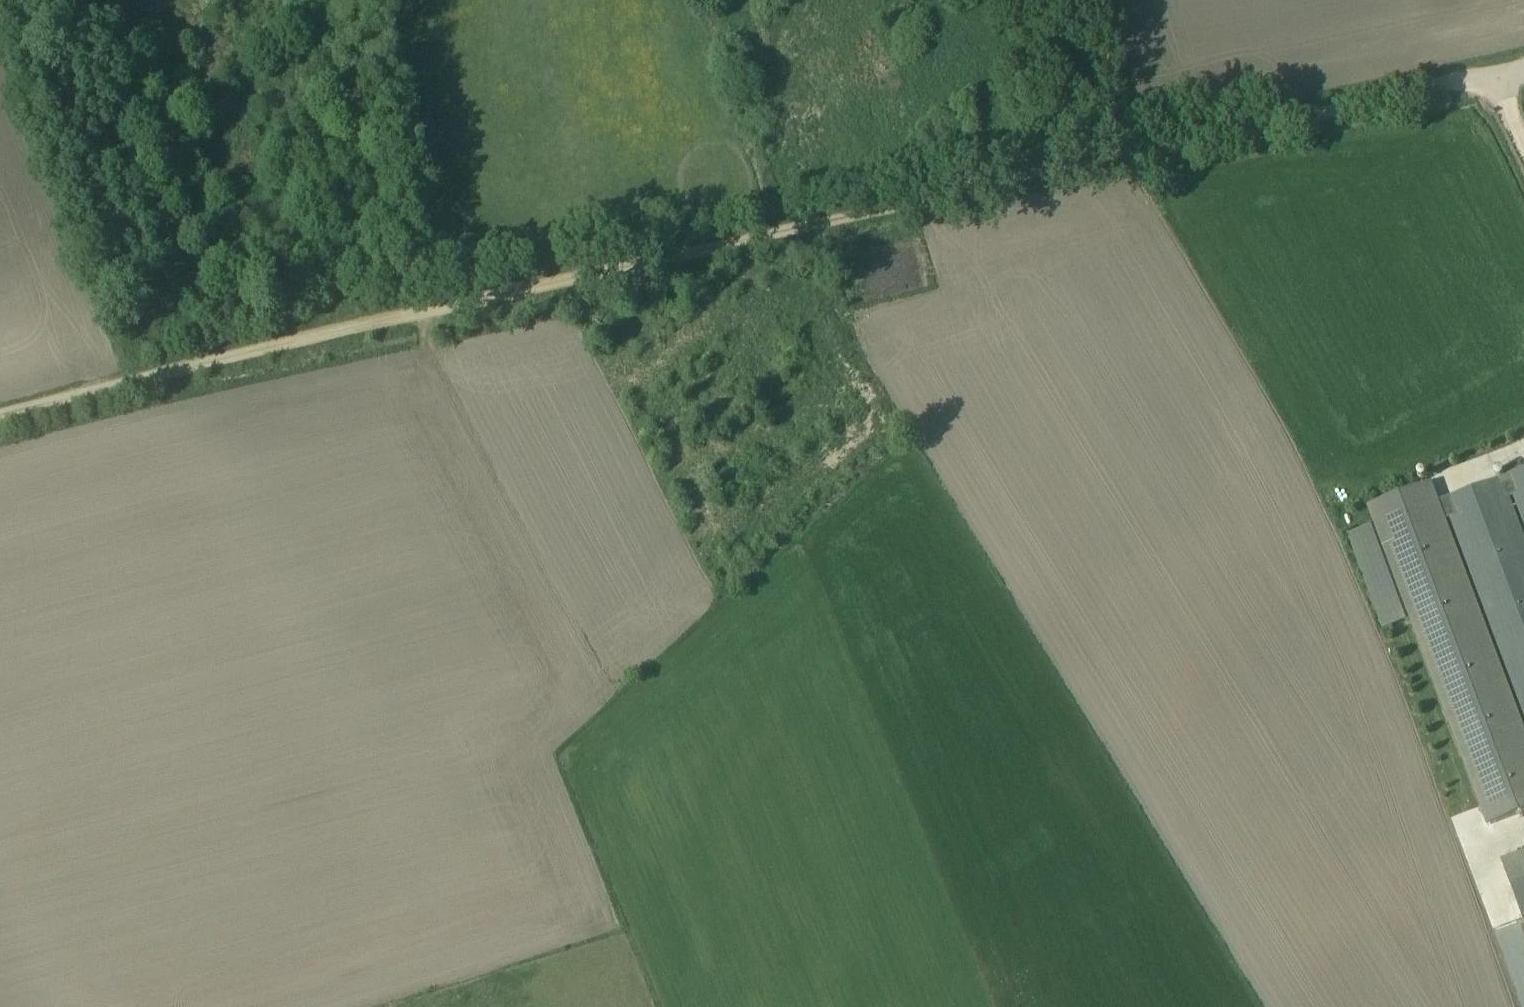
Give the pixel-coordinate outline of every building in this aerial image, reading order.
[(1523,710),(1523,478),(1448,506),(1523,710)] [(1435,480),(1364,507),(1373,529),(1348,538),(1383,630),(1409,621),(1487,828),(1523,814),(1523,717),(1435,480)] [(1502,863),(1523,920),(1523,919),(1523,854),(1502,863)]
